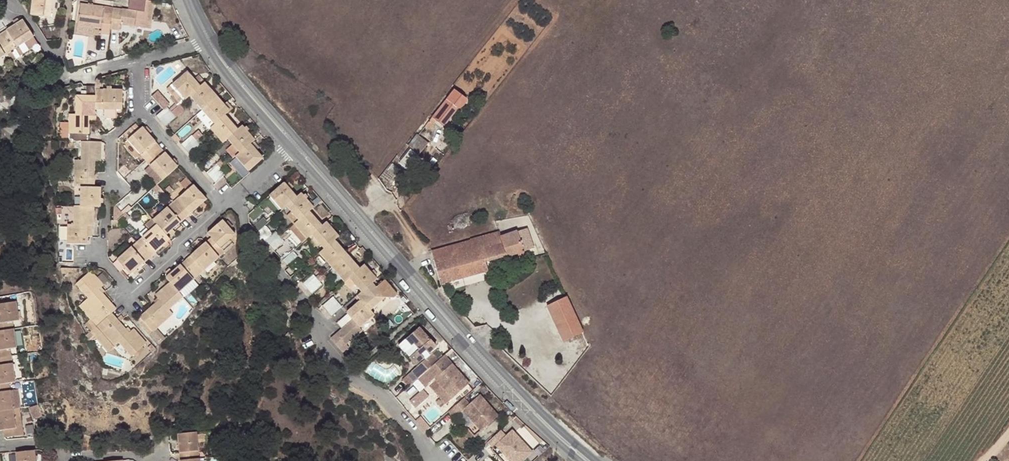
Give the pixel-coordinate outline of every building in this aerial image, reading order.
[(50,18),(52,0),(33,0),(31,15),(50,18)] [(138,11),(113,7),(112,13),(110,29),(120,30),(121,25),(151,29),(155,1),(149,0),(147,0),(139,0),(138,11)] [(105,6),(81,3),(78,25),(94,27),(102,28),(101,34),(110,35),(110,29),(112,13),(104,12),(105,6)] [(16,25),(1,35),(11,51),(34,37),(23,21),(20,22),(16,25)] [(11,51),(1,35),(0,35),(0,58),(11,51)] [(38,44),(34,37),(11,51),(16,58),(38,44)] [(185,100),(189,95),(199,86),(203,83),(204,82),(199,77),(194,81),(187,72),(172,85),(168,89),(180,104),(185,100)] [(203,83),(199,86),(189,95),(202,110),(217,97),(204,82),(203,83)] [(95,97),(95,91),(95,86),(86,86),(86,96),(95,97)] [(464,103),(468,98),(455,87),(435,109),(447,119),(461,101),(464,103)] [(123,91),(95,91),(95,97),(95,110),(104,110),(115,110),(122,110),(123,91)] [(69,139),(69,142),(82,142),(87,142),(87,134),(88,134),(89,121),(89,116),(95,116),(95,110),(95,97),(86,96),(85,96),(76,96),(76,115),(70,115),(70,123),(69,139)] [(202,110),(215,124),(225,115),(229,111),(227,109),(223,104),(217,97),(202,110)] [(169,110),(167,107),(166,107),(163,110),(155,117),(160,122),(171,112),(178,105),(176,103),(169,110)] [(171,112),(173,115),(181,108),(178,105),(171,112)] [(115,110),(104,110),(104,119),(115,119),(115,110)] [(202,110),(196,115),(209,129),(210,128),(215,124),(202,110)] [(173,115),(171,112),(160,122),(165,127),(176,118),(173,115)] [(237,129),(225,115),(215,124),(210,128),(223,142),(227,138),(237,129)] [(69,139),(70,123),(61,123),(61,139),(69,139)] [(242,125),(237,129),(227,138),(240,152),(250,144),(254,140),(242,125)] [(145,131),(142,127),(139,130),(127,141),(144,161),(159,147),(147,134),(145,131)] [(413,139),(423,147),(432,136),(423,128),(413,139)] [(173,135),(170,137),(177,144),(178,142),(182,139),(176,133),(173,135)] [(192,135),(181,145),(185,150),(196,140),(192,135)] [(423,147),(413,139),(403,151),(412,159),(423,147)] [(196,140),(185,150),(190,155),(200,146),(196,140)] [(75,180),(94,180),(94,173),(94,161),(100,161),(101,142),(87,142),(82,142),(81,160),(75,160),(75,180)] [(250,144),(240,152),(236,156),(248,171),(263,158),(250,144)] [(159,147),(144,161),(149,166),(162,181),(177,168),(159,147)] [(206,174),(210,178),(221,169),(217,164),(206,174)] [(157,185),(162,181),(149,166),(144,170),(157,185)] [(210,178),(215,184),(223,176),(226,174),(221,169),(210,178)] [(223,176),(215,184),(213,185),(217,190),(225,183),(227,181),(223,176)] [(180,184),(186,191),(193,185),(186,178),(180,184)] [(74,187),(80,187),(80,207),(93,207),(100,207),(100,188),(94,188),(94,180),(75,180),(74,187)] [(269,196),(281,210),(286,206),(296,197),(289,189),(285,186),(283,183),(269,196)] [(157,185),(148,192),(152,197),(161,189),(157,185)] [(186,191),(173,203),(186,217),(191,213),(206,200),(193,185),(186,191)] [(291,211),(299,220),(309,211),(314,207),(301,193),(296,197),(286,206),(291,211)] [(173,203),(153,220),(157,225),(166,235),(180,222),(186,217),(173,203)] [(123,215),(115,205),(113,207),(113,220),(117,220),(123,215)] [(74,224),(67,224),(67,244),(71,244),(87,244),(87,237),(91,237),(91,226),(93,226),(93,207),(80,207),(74,206),(74,224)] [(286,216),(294,224),(299,220),(291,211),(286,216)] [(322,226),(309,211),(299,220),(294,224),(307,239),(312,234),(322,226)] [(263,216),(252,226),(257,232),(268,222),(263,216)] [(113,220),(111,220),(111,228),(124,228),(117,220),(113,220)] [(150,231),(137,243),(150,257),(155,252),(170,240),(166,235),(157,225),(153,220),(152,220),(145,226),(150,231)] [(215,253),(219,257),(225,252),(221,247),(235,235),(222,220),(207,233),(212,238),(206,243),(215,253)] [(326,222),(322,226),(312,234),(324,249),(334,240),(339,236),(326,222)] [(294,224),(289,228),(302,243),(307,239),(294,224)] [(499,226),(431,247),(442,284),(491,268),(488,260),(508,253),(510,258),(525,254),(523,249),(529,247),(522,224),(501,230),(499,226)] [(276,231),(264,240),(269,246),(280,236),(276,231)] [(283,238),(280,236),(269,246),(274,251),(285,241),(283,238)] [(347,254),(334,240),(324,249),(319,253),(332,267),(347,254)] [(150,257),(137,243),(117,260),(124,268),(130,275),(144,262),(150,257)] [(206,243),(191,256),(186,261),(198,275),(219,257),(215,253),(206,243)] [(293,251),(282,260),(287,265),(298,256),(293,251)] [(332,267),(344,282),(350,277),(360,268),(347,254),(332,267)] [(124,268),(117,260),(113,264),(120,272),(124,268)] [(170,282),(179,292),(194,279),(198,275),(186,261),(166,278),(170,282)] [(371,272),(364,264),(360,268),(350,277),(362,291),(372,283),(377,278),(375,276),(371,272)] [(317,273),(320,270),(315,265),(312,268),(317,273)] [(83,302),(101,323),(112,314),(116,310),(111,304),(98,290),(102,286),(90,272),(75,284),(88,298),(83,302)] [(314,274),(303,284),(307,289),(318,279),(314,274)] [(194,279),(179,292),(183,297),(186,296),(199,285),(194,279)] [(318,279),(307,289),(312,294),(323,285),(318,279)] [(376,287),(372,283),(362,291),(357,296),(361,300),(370,310),(386,297),(394,297),(397,294),(384,279),(376,287)] [(150,335),(156,329),(173,314),(169,309),(183,297),(179,292),(170,282),(156,295),(160,300),(145,313),(140,317),(137,320),(150,335)] [(14,329),(13,322),(19,321),(16,296),(0,299),(0,331),(14,329)] [(187,296),(172,309),(176,313),(159,328),(165,335),(178,323),(174,318),(193,302),(187,296)] [(323,307),(327,312),(339,303),(334,297),(323,307)] [(565,343),(583,335),(565,297),(547,306),(565,343)] [(370,310),(361,300),(347,313),(348,314),(337,323),(341,328),(342,328),(353,319),(360,327),(374,315),(370,310)] [(96,327),(101,323),(83,302),(79,307),(90,320),(84,325),(90,332),(96,327)] [(339,303),(327,312),(332,317),(342,307),(339,303)] [(101,323),(96,327),(114,347),(119,343),(131,357),(146,344),(133,329),(128,333),(116,319),(112,314),(101,323)] [(362,330),(360,327),(353,319),(331,338),(343,352),(349,347),(346,344),(362,330)] [(114,347),(96,327),(90,332),(88,334),(86,336),(89,342),(96,339),(108,352),(114,347)] [(399,346),(416,364),(425,356),(428,353),(436,347),(419,328),(399,346)] [(11,356),(9,349),(16,348),(14,329),(0,331),(0,358),(11,356)] [(156,329),(150,335),(159,345),(165,339),(156,329)] [(148,347),(152,353),(156,350),(155,348),(152,344),(148,347)] [(412,371),(419,378),(424,374),(439,360),(433,353),(430,356),(427,358),(412,371)] [(8,383),(15,382),(11,356),(0,358),(0,385),(8,383)] [(444,356),(439,360),(424,374),(431,382),(435,378),(441,385),(452,399),(469,384),(444,356)] [(419,378),(412,371),(404,379),(410,386),(419,378)] [(8,383),(0,385),(0,411),(12,409),(18,408),(20,408),(17,390),(9,391),(8,383)] [(434,391),(446,404),(452,399),(441,385),(434,391)] [(469,404),(464,399),(449,412),(455,418),(463,411),(481,431),(499,416),(480,395),(469,404)] [(29,408),(33,420),(42,416),(38,404),(29,408)] [(15,428),(21,427),(18,408),(12,409),(15,428)] [(12,409),(0,411),(0,431),(3,430),(4,438),(22,435),(21,427),(15,428),(12,409)] [(501,430),(488,442),(494,448),(496,446),(505,455),(507,454),(509,456),(507,457),(510,460),(522,460),(532,452),(512,430),(507,435),(501,430)] [(198,459),(196,433),(177,435),(179,454),(180,460),(198,459)] [(32,450),(15,452),(16,460),(36,460),(35,450),(32,450)]
